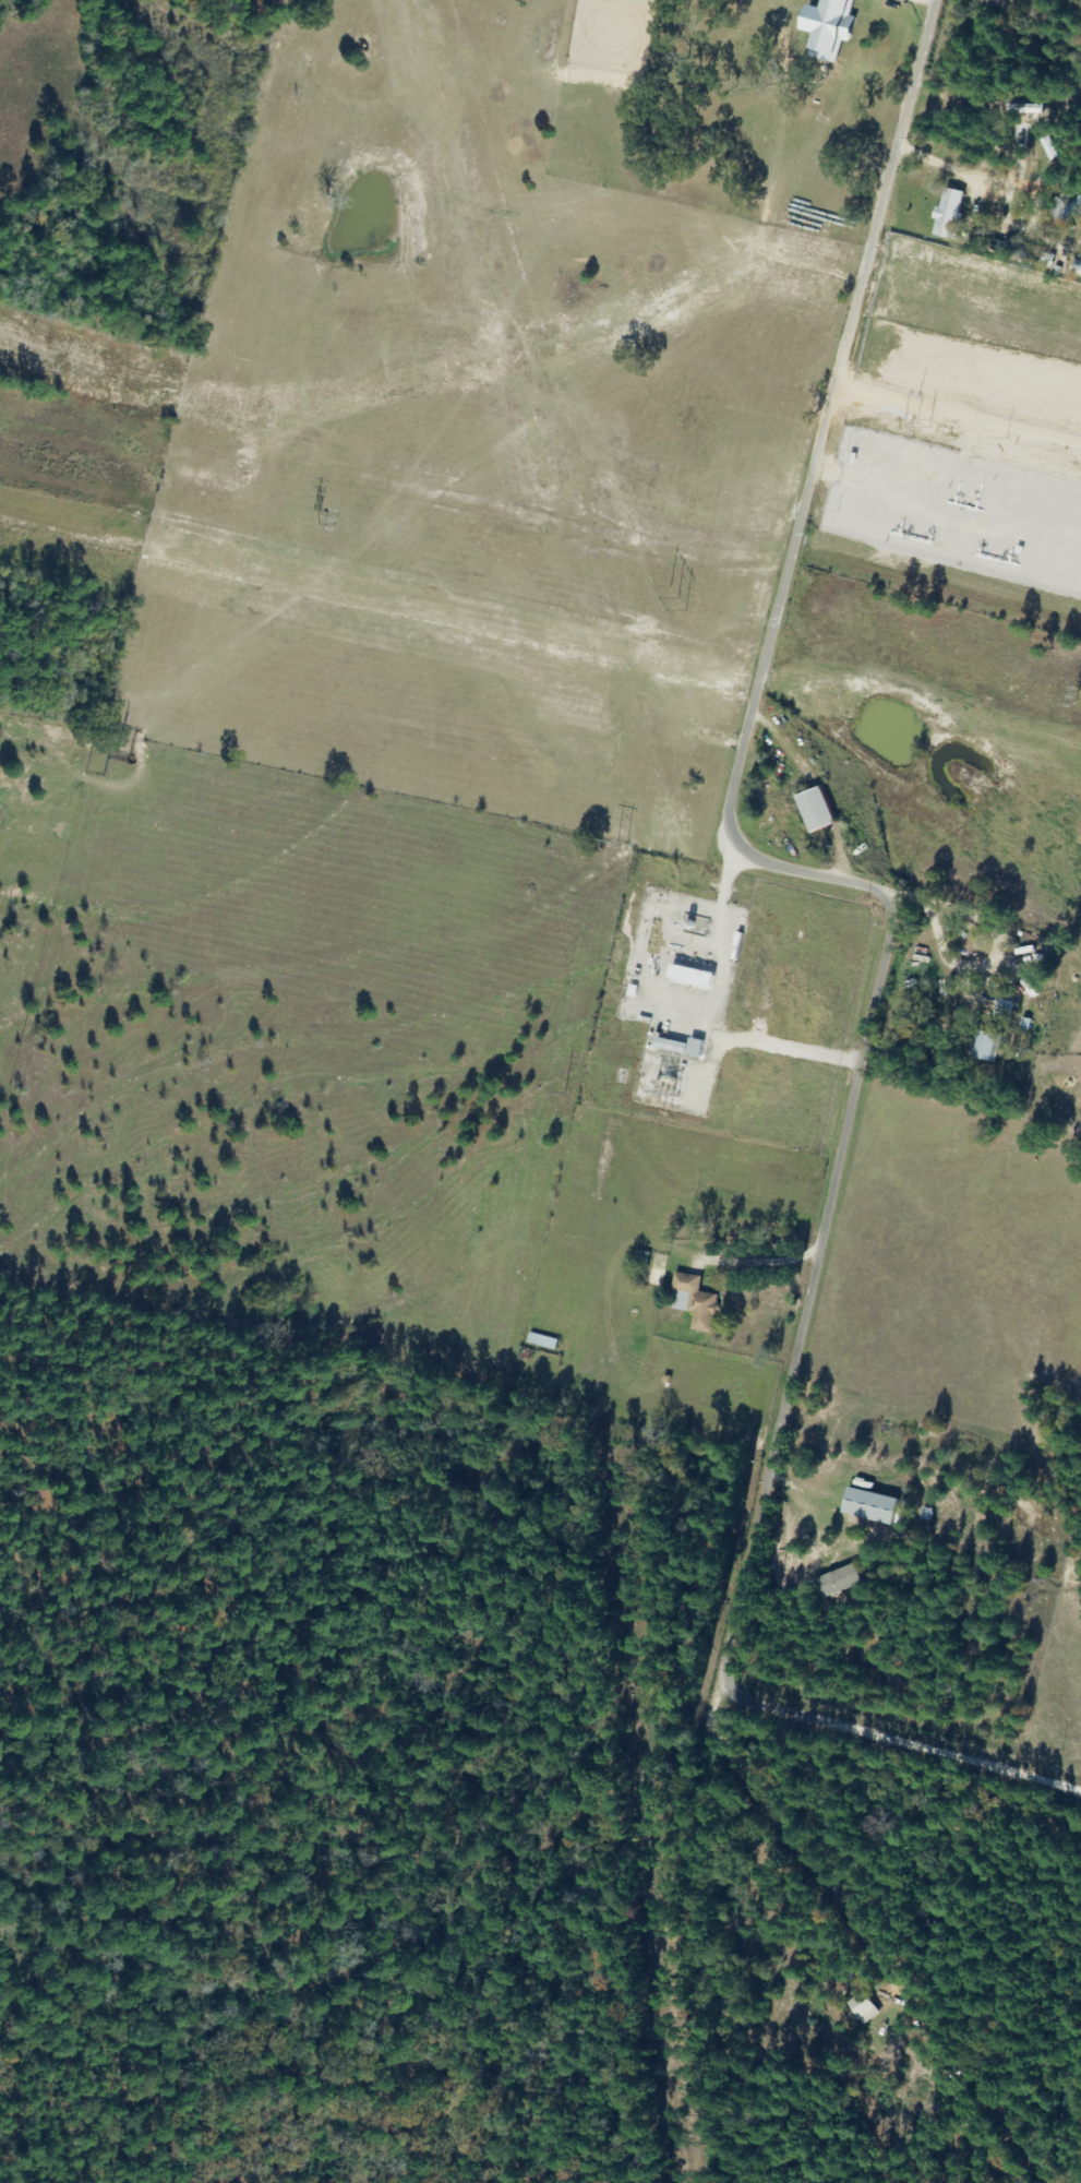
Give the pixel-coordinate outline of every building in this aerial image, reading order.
[(933,227),(953,231),(963,192),(943,187),(933,227)] [(1078,195),(1066,206),(1060,201),(1048,212),(1062,226),(1080,208),(1080,197),(1078,195)] [(794,795),(808,832),(833,823),(819,786),(794,795)] [(1013,1002),(996,999),(993,1016),(1010,1019),(1013,1002)] [(1000,1036),(974,1029),(968,1056),(993,1062),(1000,1036)] [(653,1047),(700,1057),(703,1041),(689,1038),(688,1043),(655,1037),(653,1047)] [(645,1281),(659,1285),(663,1272),(649,1268),(645,1281)] [(670,1308),(693,1311),(691,1329),(712,1332),(717,1294),(698,1291),(700,1275),(675,1272),(670,1308)] [(555,1348),(558,1339),(530,1332),(528,1341),(555,1348)] [(894,1525),(899,1498),(845,1488),(839,1514),(894,1525)] [(864,2025),(879,2012),(861,1991),(846,2004),(864,2025)]
